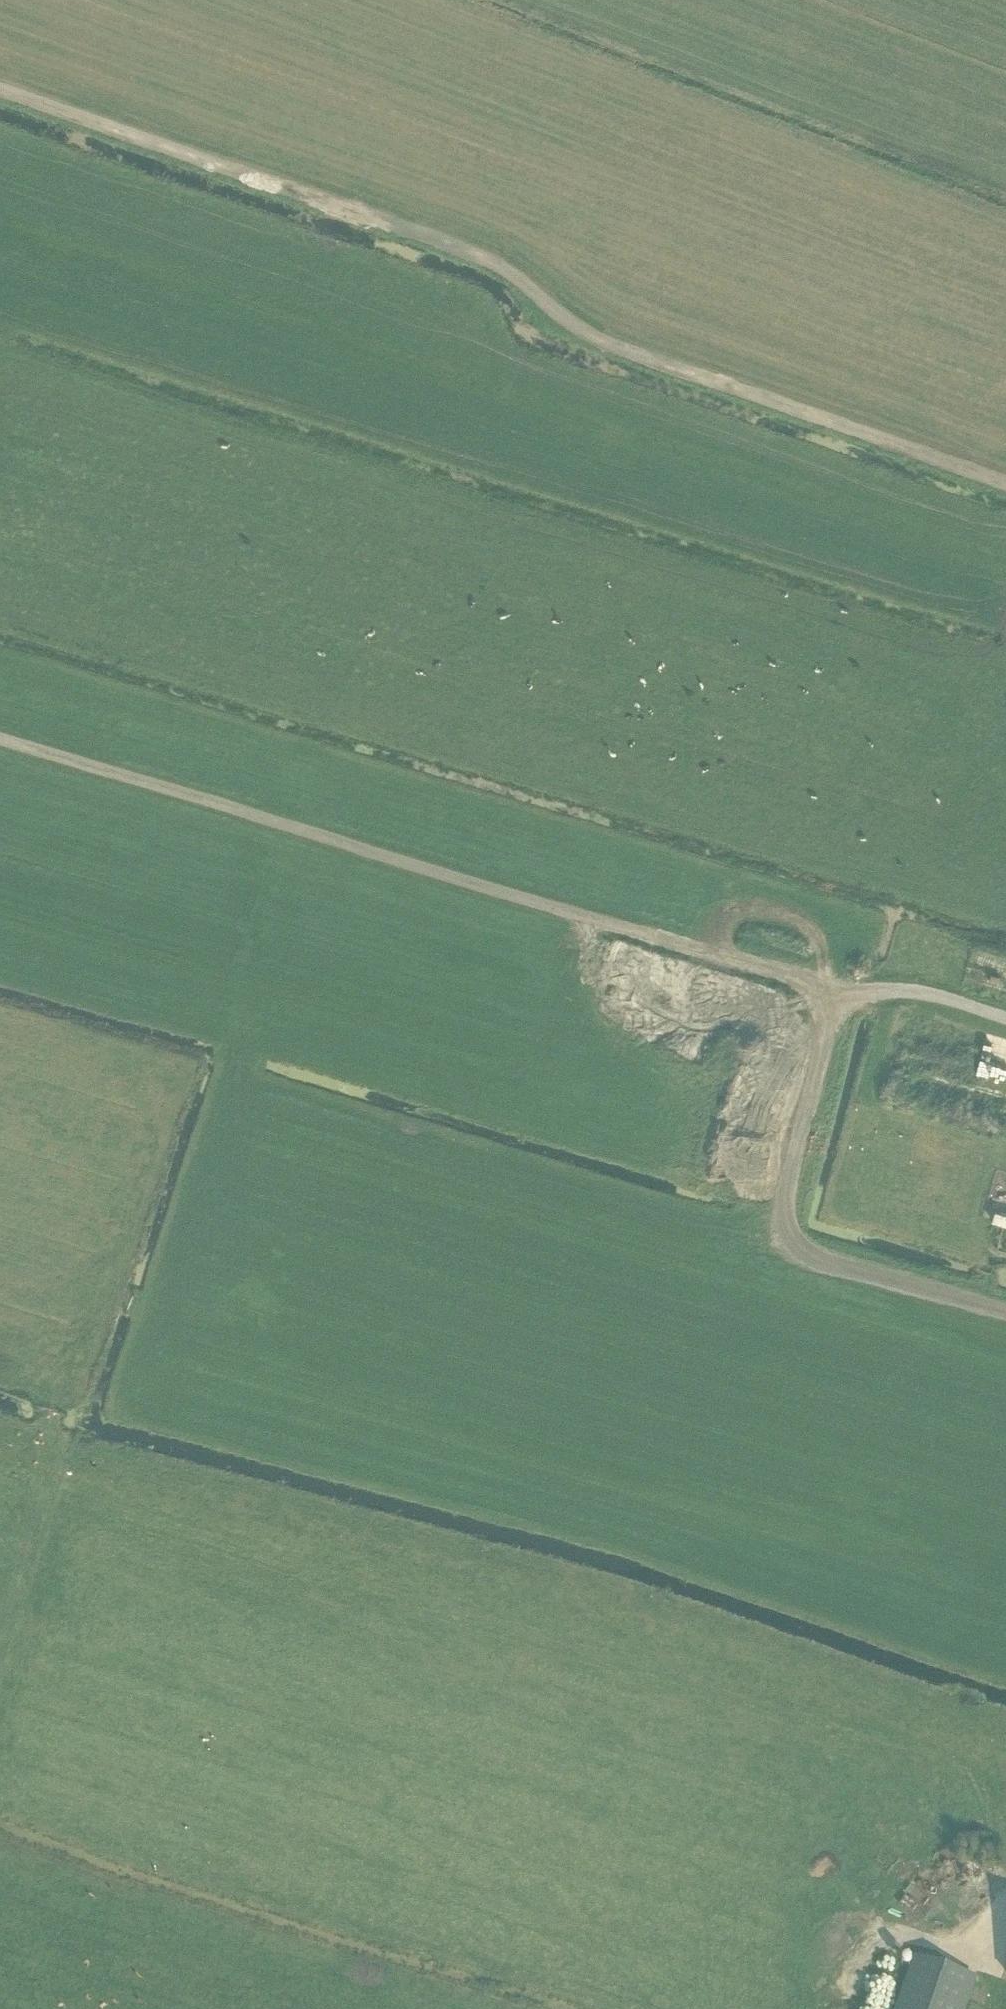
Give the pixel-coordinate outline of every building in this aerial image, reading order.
[(915,1956),(897,2008),(965,2008),(976,1977),(915,1956)]
